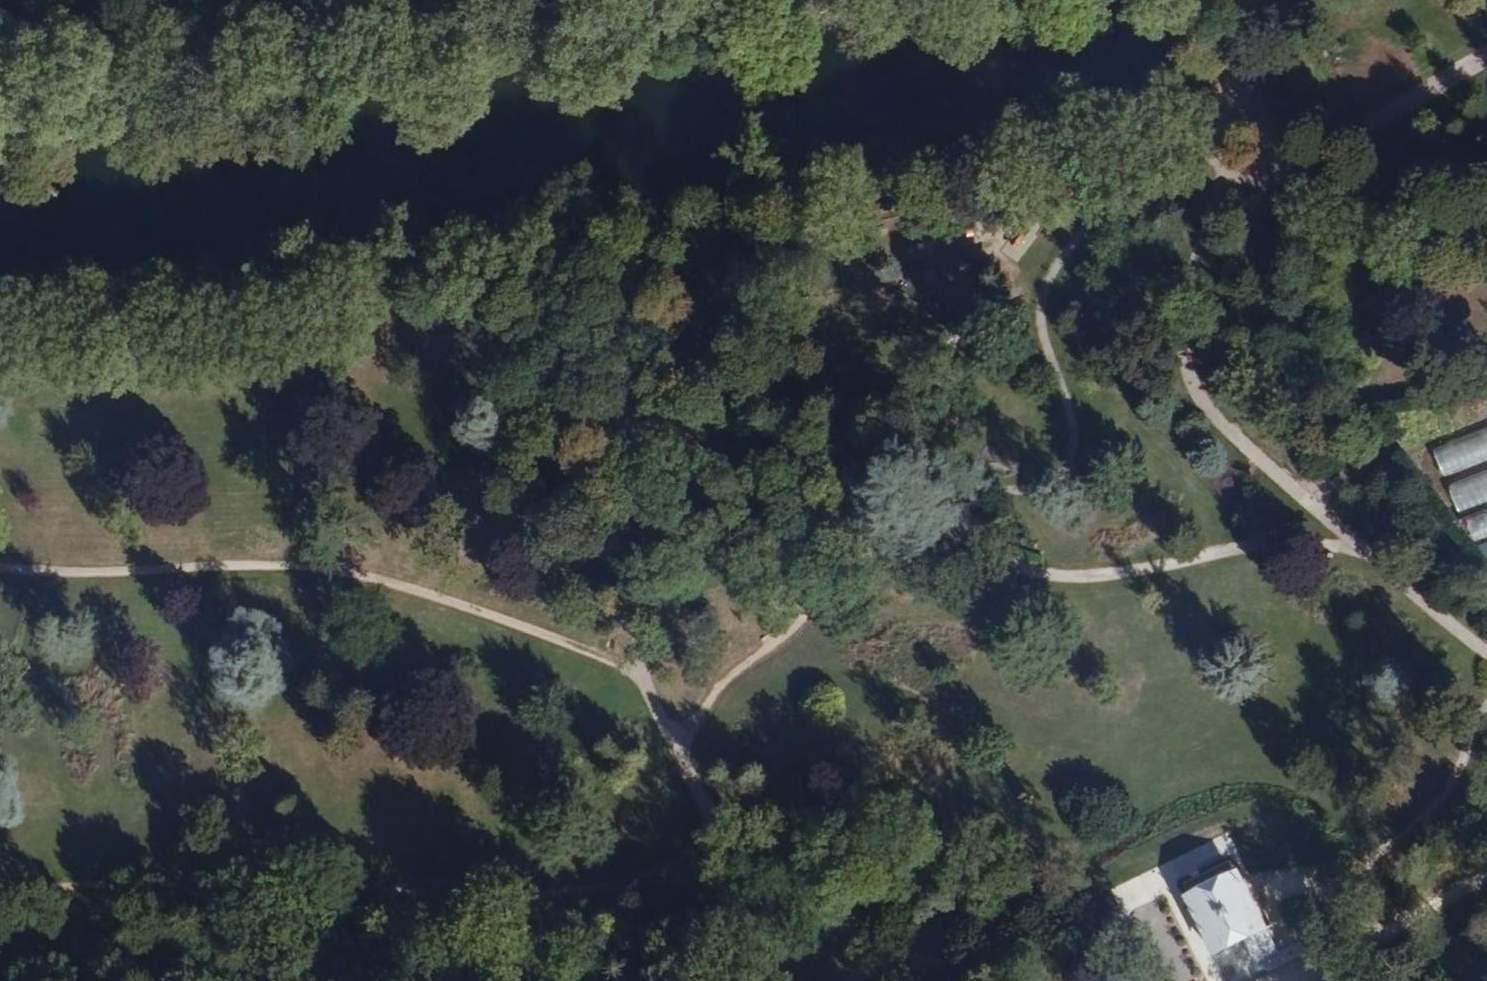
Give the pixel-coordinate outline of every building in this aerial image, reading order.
[(1444,475),(1486,459),(1486,426),(1433,446),(1444,475)] [(1447,483),(1459,516),(1486,506),(1486,468),(1447,483)] [(1466,518),(1473,538),(1486,534),(1486,512),(1466,518)] [(1278,950),(1239,870),(1190,894),(1184,897),(1214,956),(1230,948),(1244,941),(1254,961),(1256,961),(1278,950)] [(1115,945),(1114,927),(1103,928),(1104,945),(1115,945)]
